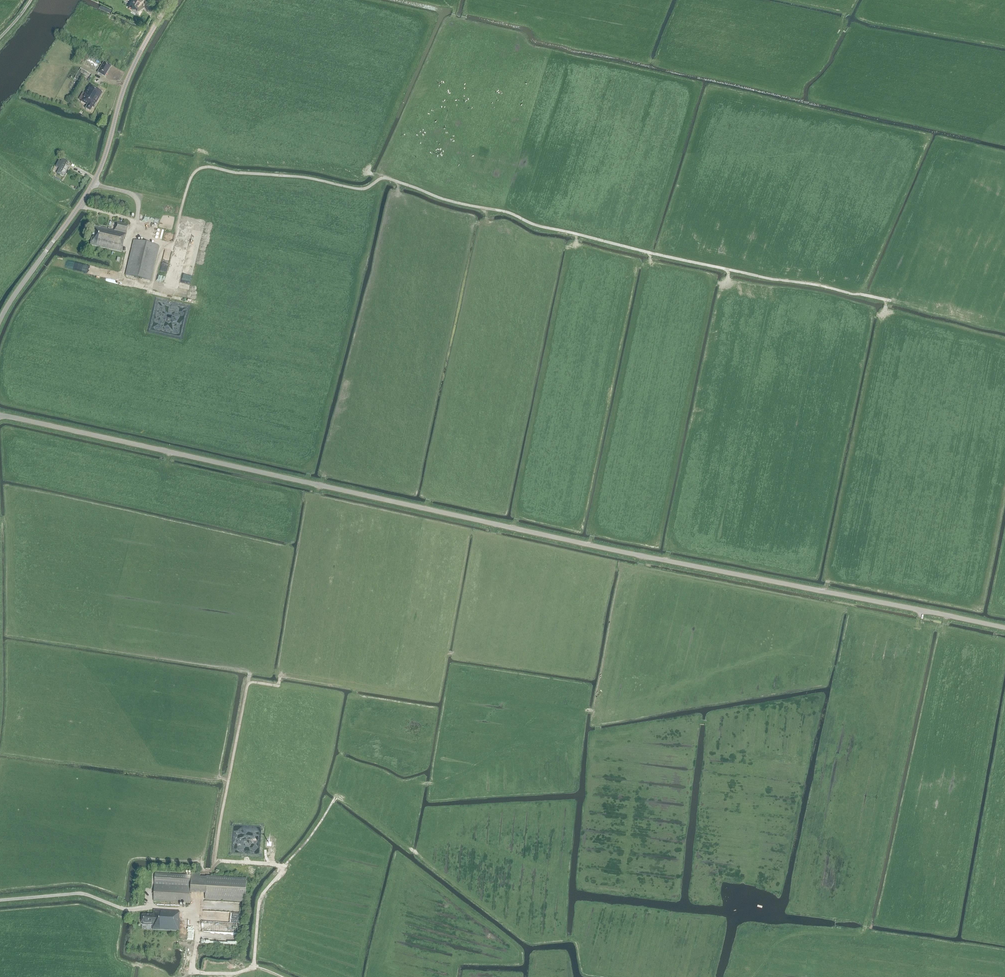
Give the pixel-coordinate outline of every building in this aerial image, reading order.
[(129,6),(133,9),(132,9),(136,12),(136,11),(140,13),(142,9),(141,9),(143,6),(140,4),(143,0),(132,0),(130,3),(131,3),(129,6)] [(98,73),(105,77),(111,66),(104,62),(98,73)] [(93,108),(102,92),(98,90),(99,90),(90,85),(81,101),(88,105),(86,109),(90,111),(92,108),(93,108)] [(60,166),(67,170),(69,166),(65,165),(67,161),(62,158),(58,165),(60,166)] [(55,172),(55,174),(56,175),(58,176),(59,174),(63,177),(67,170),(60,166),(58,170),(56,169),(55,172)] [(90,245),(123,252),(126,238),(125,238),(127,225),(116,223),(114,230),(94,226),(90,245)] [(125,275),(150,281),(159,245),(134,240),(125,275)] [(190,287),(193,271),(183,270),(180,285),(190,287)] [(191,885),(192,875),(155,873),(154,883),(191,885)] [(191,886),(191,893),(198,893),(206,894),(207,876),(201,876),(192,875),(191,885),(191,886)] [(246,879),(207,876),(206,894),(205,900),(245,902),(246,879)] [(153,901),(190,903),(191,893),(191,886),(154,884),(153,901)] [(179,919),(179,911),(153,910),(153,915),(142,914),(142,924),(153,925),(152,929),(179,931),(180,919),(179,919)] [(239,922),(204,921),(203,931),(238,932),(239,922)]
